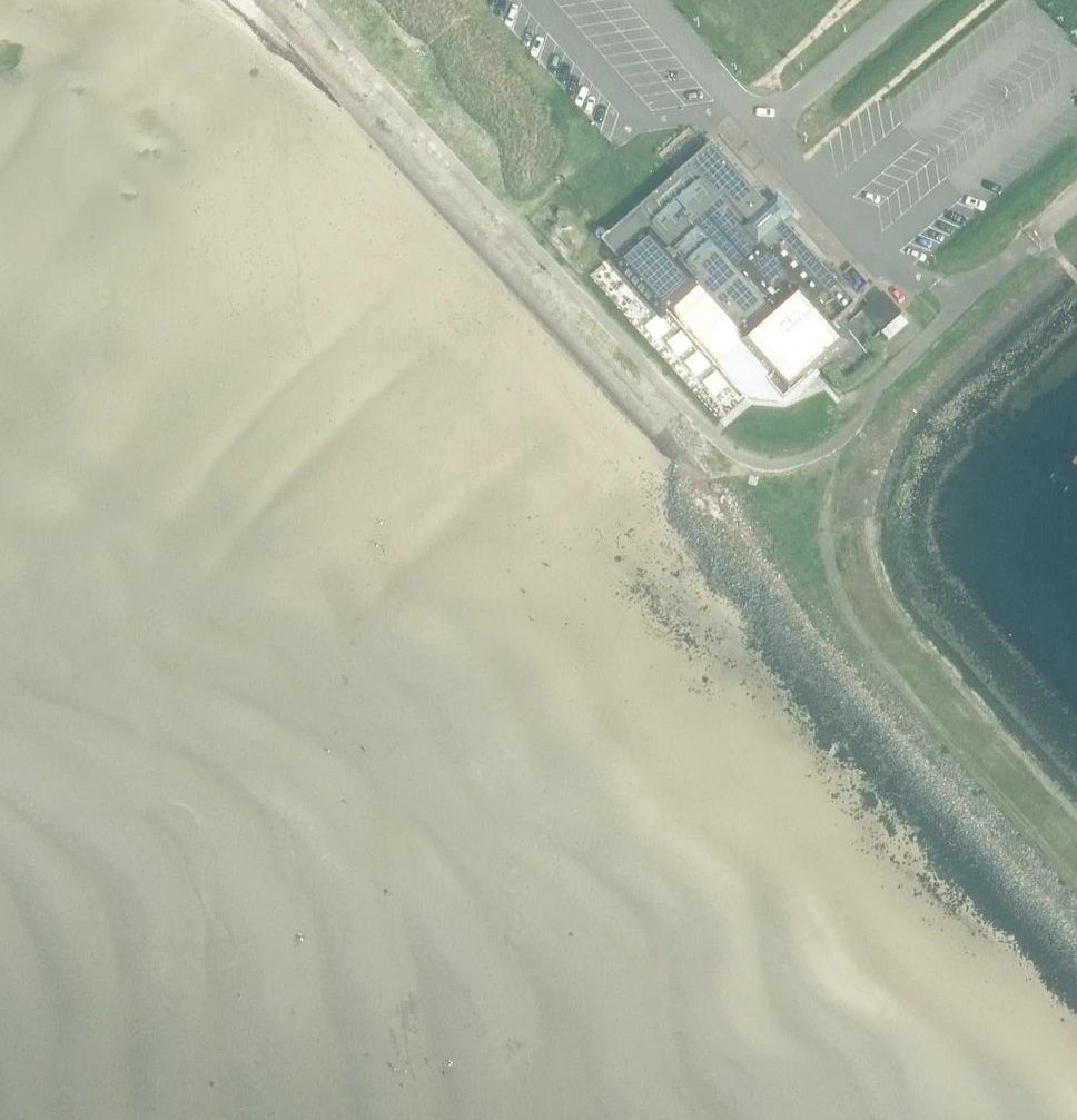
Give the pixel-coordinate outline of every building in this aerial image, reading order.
[(650,198),(601,242),(612,254),(613,255),(617,260),(620,258),(623,261),(658,301),(654,304),(664,315),(674,307),(753,396),(781,398),(820,363),(823,360),(841,345),(834,336),(840,330),(834,324),(848,312),(856,306),(854,304),(769,208),(755,193),(712,144),(712,143),(710,145),(709,145),(650,198)] [(862,311),(881,332),(901,313),(882,293),(862,311)]
